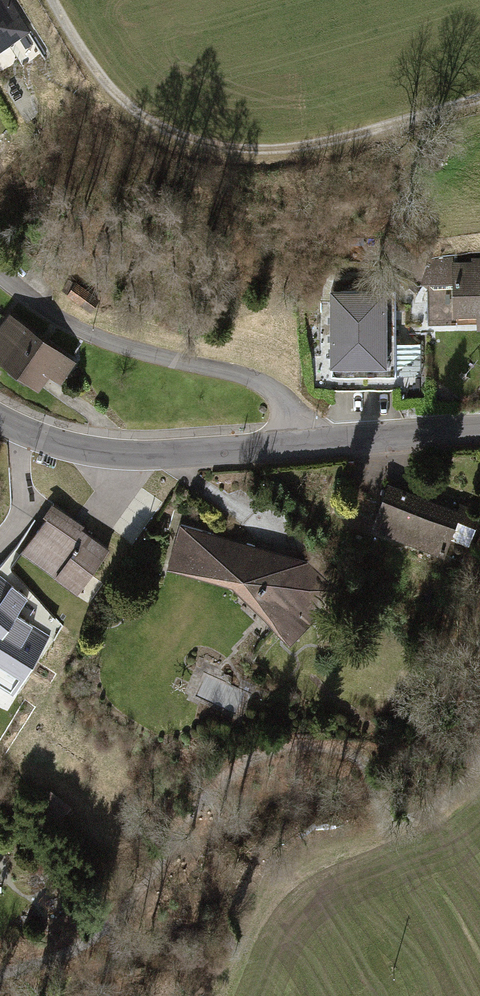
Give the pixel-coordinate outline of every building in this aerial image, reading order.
[(26,33),(5,0),(0,0),(0,49),(26,33)] [(479,329),(479,259),(432,260),(435,331),(479,329)] [(76,281),(68,293),(91,309),(99,297),(76,281)] [(394,290),(332,290),(332,365),(365,365),(364,373),(394,374),(394,290)] [(13,313),(0,330),(0,360),(50,396),(77,360),(13,313)] [(390,482),(375,524),(442,548),(447,534),(470,542),(479,515),(479,506),(461,499),(458,507),(390,482)] [(114,542),(58,506),(28,552),(84,588),(114,542)] [(305,559),(181,525),(166,570),(236,589),(291,643),(314,621),(334,568),(314,551),(305,559)] [(0,580),(0,637),(14,618),(26,601),(0,580)] [(14,618),(0,637),(0,684),(14,694),(48,638),(14,618)] [(66,806),(44,791),(32,810),(53,824),(66,806)]
